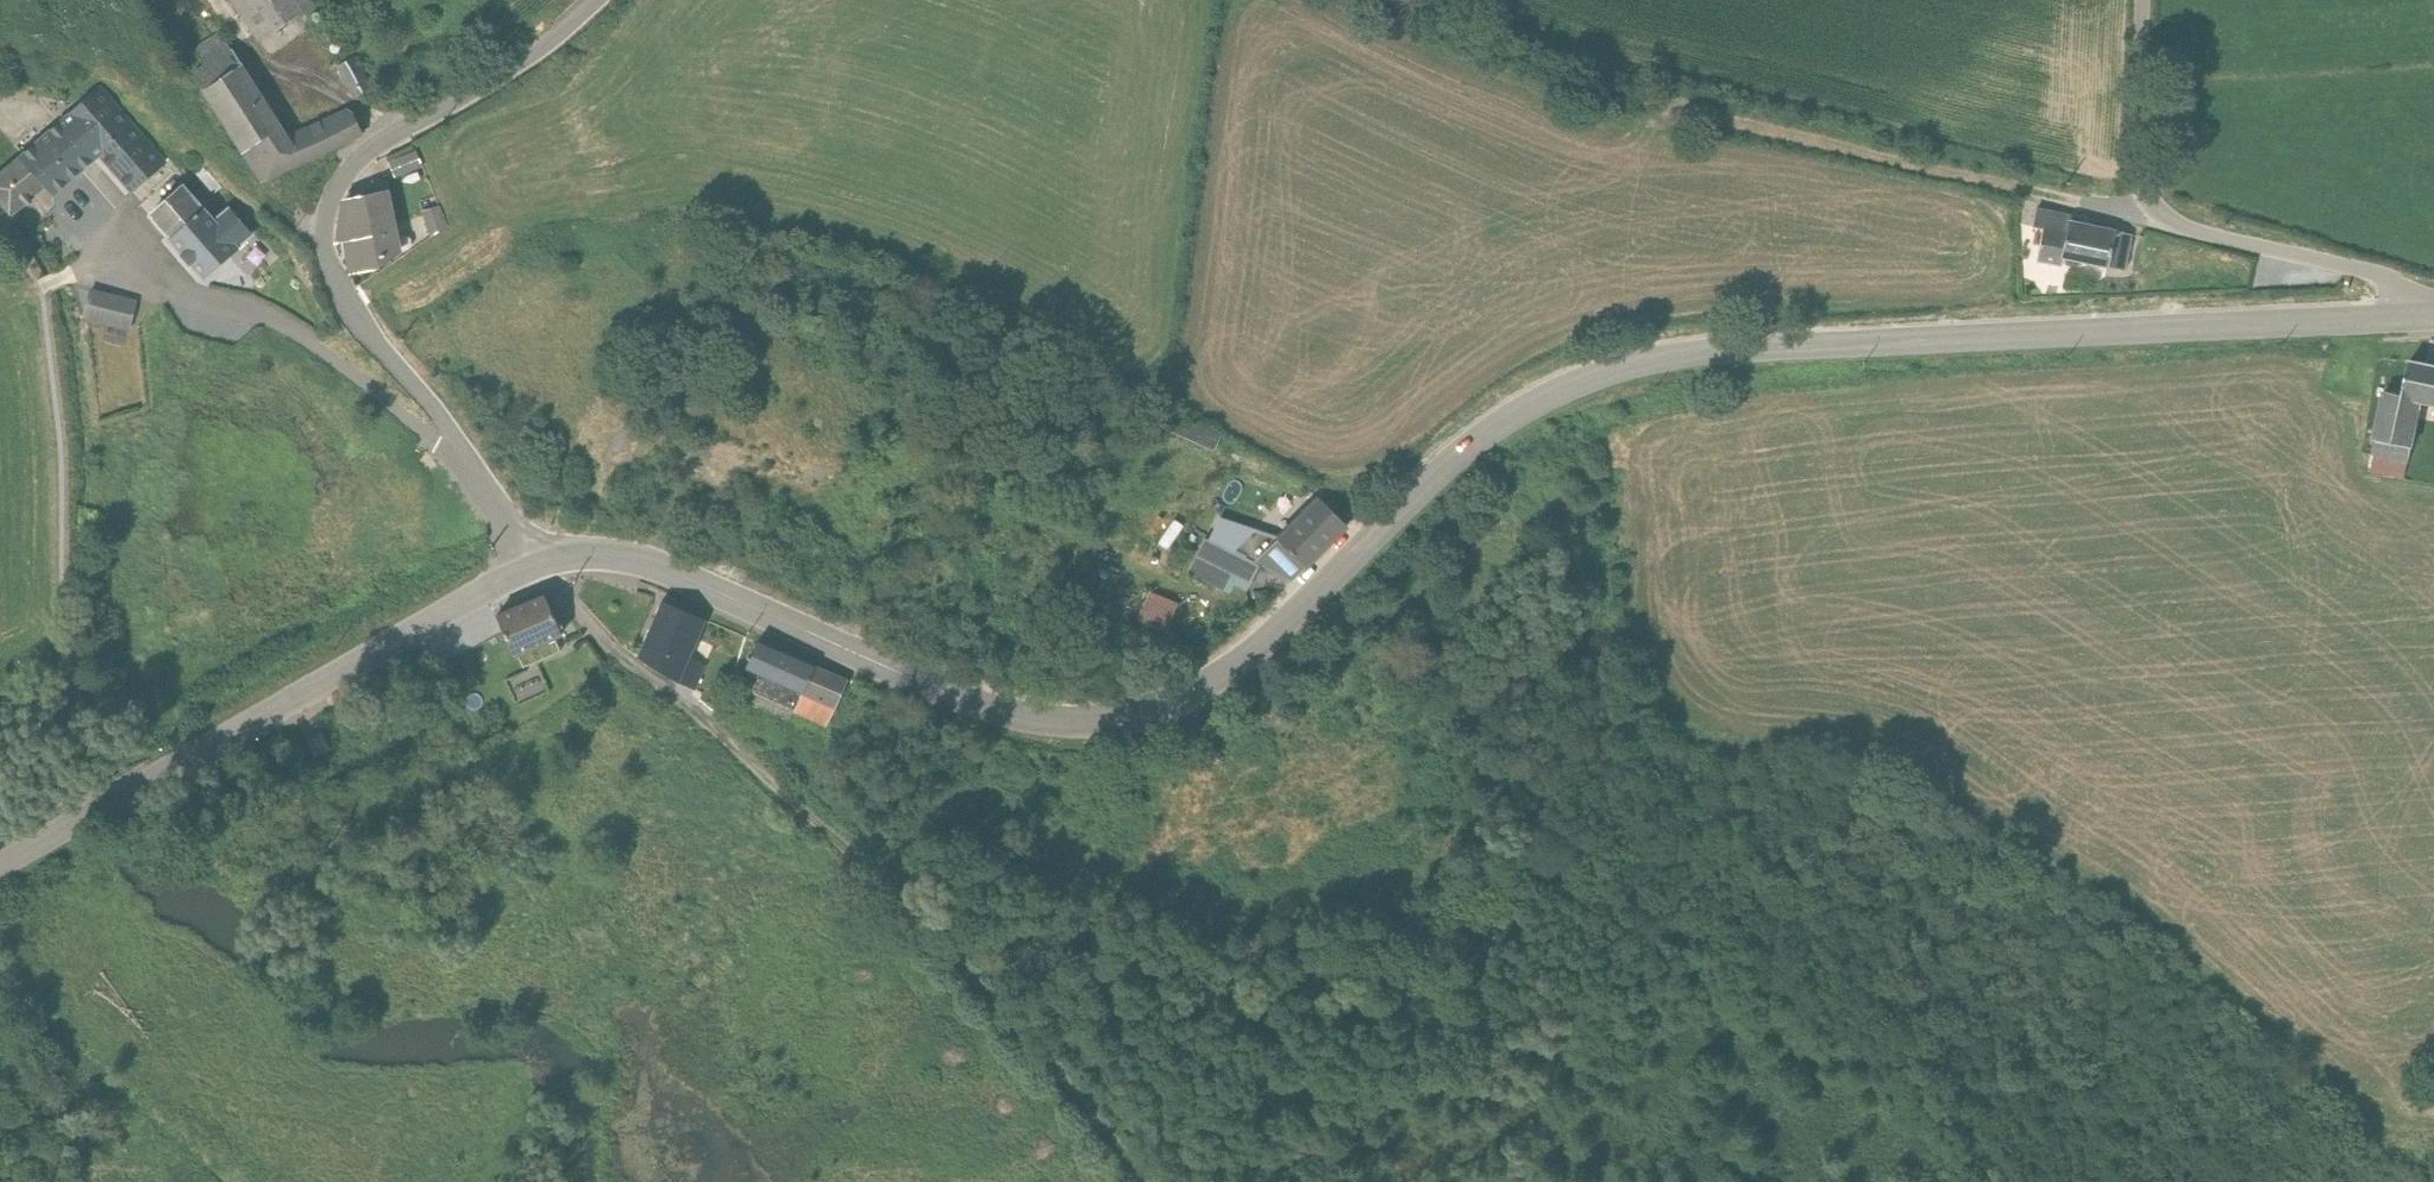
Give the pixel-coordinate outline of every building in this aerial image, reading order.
[(311,0),(233,0),(260,40),(313,4),(311,0)] [(365,10),(387,0),(360,0),(365,10)] [(241,65),(200,90),(260,181),(362,134),(354,110),(344,106),(288,132),(241,65)] [(169,161),(102,82),(0,169),(0,203),(10,215),(45,185),(52,195),(100,157),(131,194),(169,161)] [(416,150),(388,161),(394,176),(422,165),(416,150)] [(240,247),(181,183),(145,216),(204,280),(240,247)] [(403,250),(387,189),(344,199),(335,241),(342,240),(349,272),(379,265),(403,250)] [(447,225),(439,203),(421,211),(430,232),(447,225)] [(2055,257),(2063,217),(2064,213),(2029,205),(2020,254),(2032,259),(2056,264),(2057,257),(2055,257)] [(2055,257),(2057,257),(2102,267),(2103,264),(2111,227),(2063,217),(2055,257)] [(2111,227),(2103,264),(2120,268),(2127,232),(2119,230),(2111,227)] [(2081,274),(2079,287),(2104,291),(2106,278),(2081,274)] [(2043,280),(2023,281),(2024,295),(2043,295),(2043,280)] [(98,290),(90,320),(130,328),(139,298),(98,290)] [(2371,468),(2406,476),(2413,444),(2416,445),(2426,401),(2433,402),(2433,362),(2412,357),(2403,392),(2387,389),(2375,436),(2378,437),(2371,468)] [(1173,412),(1166,427),(1210,449),(1220,436),(1173,412)] [(1203,534),(1188,569),(1225,590),(1229,581),(1244,588),(1259,564),(1289,581),(1340,526),(1315,494),(1274,535),(1224,509),(1210,537),(1203,534)] [(1174,599),(1082,558),(1069,588),(1162,631),(1174,599)] [(498,616),(503,628),(515,656),(562,636),(545,596),(498,616)] [(697,615),(661,598),(633,658),(686,683),(699,656),(682,648),(697,615)] [(754,643),(743,671),(800,693),(793,711),(828,725),(846,680),(799,661),(754,643)] [(323,735),(307,744),(317,762),(333,753),(323,735)]
